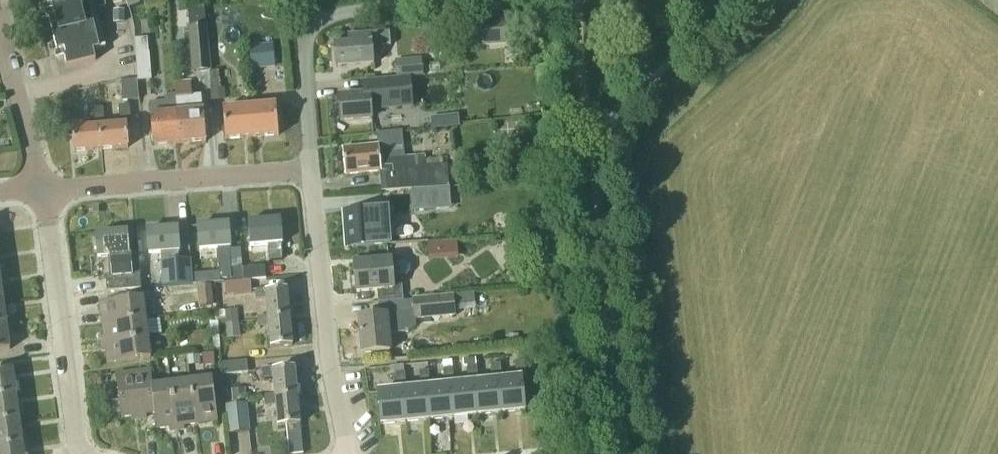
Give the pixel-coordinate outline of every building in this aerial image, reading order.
[(53,34),(93,24),(88,0),(44,0),(53,34)] [(188,26),(192,72),(212,70),(207,25),(206,25),(204,3),(188,5),(190,26),(188,26)] [(481,20),(483,45),(517,43),(515,18),(481,20)] [(100,48),(93,24),(53,34),(59,58),(65,57),(67,67),(95,60),(93,50),(100,48)] [(347,34),(348,42),(334,43),(336,67),(375,64),(374,47),(390,45),(389,30),(347,34)] [(256,66),(284,62),(280,35),(252,40),(256,66)] [(147,37),(134,38),(137,81),(151,80),(147,37)] [(422,57),(394,59),(396,78),(423,75),(422,57)] [(372,110),(389,109),(414,106),(411,77),(364,81),(365,94),(338,97),(340,120),(372,118),(372,110)] [(137,78),(121,80),(123,101),(139,99),(137,78)] [(206,141),(203,109),(202,94),(192,94),(190,80),(175,82),(176,94),(180,143),(206,141)] [(153,145),(180,143),(176,94),(165,94),(166,101),(149,103),(153,145)] [(276,103),(249,105),(252,137),(279,135),(276,103)] [(120,124),(104,125),(106,149),(128,147),(126,125),(131,124),(129,105),(119,106),(120,124)] [(226,139),(252,137),(249,105),(223,108),(226,139)] [(94,126),(72,128),(74,152),(106,149),(104,125),(102,107),(92,108),(94,126)] [(76,111),(61,112),(62,124),(77,123),(76,111)] [(432,115),(432,123),(459,121),(458,113),(432,115)] [(382,191),(454,186),(457,185),(457,181),(462,181),(460,163),(433,165),(433,161),(426,162),(425,154),(405,156),(403,129),(377,132),(379,145),(343,149),(346,174),(380,171),(382,191)] [(449,187),(409,190),(411,208),(451,205),(449,187)] [(391,243),(388,209),(343,212),(346,247),(391,243)] [(280,244),(282,244),(280,220),(249,222),(251,246),(269,245),(270,260),(282,259),(280,244)] [(229,247),(231,247),(229,223),(198,226),(200,250),(217,248),(220,279),(231,278),(229,247)] [(189,260),(179,261),(178,251),(180,251),(178,227),(147,230),(149,254),(166,252),(167,262),(160,263),(161,288),(172,287),(191,285),(189,260)] [(247,229),(239,230),(241,243),(248,242),(247,229)] [(138,253),(129,254),(127,231),(96,234),(98,258),(111,257),(112,274),(105,274),(106,291),(141,288),(138,253)] [(435,240),(436,256),(465,255),(465,239),(435,240)] [(402,258),(383,259),(353,263),(357,292),(377,289),(378,302),(403,300),(401,279),(404,279),(404,276),(406,275),(410,271),(410,264),(405,260),(403,261),(402,258)] [(264,265),(242,267),(243,280),(266,278),(264,265)] [(250,280),(224,282),(225,295),(251,294),(250,280)] [(265,298),(267,315),(267,320),(290,317),(287,290),(265,292),(265,287),(255,288),(256,299),(265,298)] [(457,310),(467,309),(475,308),(474,292),(455,294),(457,310)] [(379,315),(378,315),(359,317),(362,353),(391,350),(390,333),(408,331),(416,325),(415,320),(456,316),(453,294),(412,297),(412,299),(378,303),(379,315)] [(102,322),(146,317),(143,296),(100,302),(102,322)] [(225,310),(226,324),(239,322),(238,309),(225,310)] [(267,320),(267,315),(257,316),(258,327),(268,326),(270,347),(292,345),(290,317),(267,320)] [(149,337),(146,317),(102,322),(104,336),(100,337),(101,344),(149,337)] [(0,320),(0,351),(10,349),(6,319),(0,320)] [(240,336),(239,322),(226,324),(227,337),(240,336)] [(149,337),(101,344),(102,350),(106,350),(107,363),(151,357),(149,337)] [(247,360),(222,362),(224,374),(248,372),(247,360)] [(516,378),(501,379),(498,379),(501,413),(525,410),(522,379),(525,379),(524,361),(514,362),(516,378)] [(493,380),(478,382),(474,382),(477,415),(501,413),(498,379),(501,379),(500,363),(491,364),(493,380)] [(468,382),(454,384),(450,384),(453,417),(477,415),(474,382),(478,382),(476,365),(467,366),(468,382)] [(295,368),(273,370),(272,366),(262,367),(263,378),(272,377),(274,394),(274,399),(297,397),(295,368)] [(445,384),(430,386),(426,386),(429,420),(453,417),(450,384),(454,384),(452,367),(443,368),(445,384)] [(16,394),(13,369),(0,371),(0,396),(16,394)] [(146,414),(155,413),(151,385),(152,385),(150,369),(133,371),(139,419),(146,418),(146,414)] [(421,387),(406,388),(401,389),(405,422),(429,420),(426,386),(430,386),(428,370),(419,371),(421,387)] [(139,419),(133,371),(116,374),(122,417),(132,416),(132,420),(139,419)] [(401,389),(406,388),(404,372),(395,373),(396,389),(377,390),(381,425),(405,422),(401,389)] [(192,380),(197,424),(218,421),(212,377),(192,380)] [(184,425),(197,424),(192,380),(171,383),(177,430),(184,429),(184,425)] [(177,430),(171,383),(152,385),(151,385),(155,413),(157,429),(170,427),(170,431),(177,430)] [(245,387),(231,388),(233,403),(247,402),(245,387)] [(20,419),(16,394),(0,396),(0,422),(20,419)] [(300,424),(297,397),(274,399),(274,394),(264,395),(265,405),(275,404),(277,426),(300,424)] [(226,405),(229,433),(251,430),(248,403),(226,405)] [(23,444),(20,419),(0,422),(0,447),(23,444)] [(23,444),(0,447),(0,453),(24,453),(23,444)]
